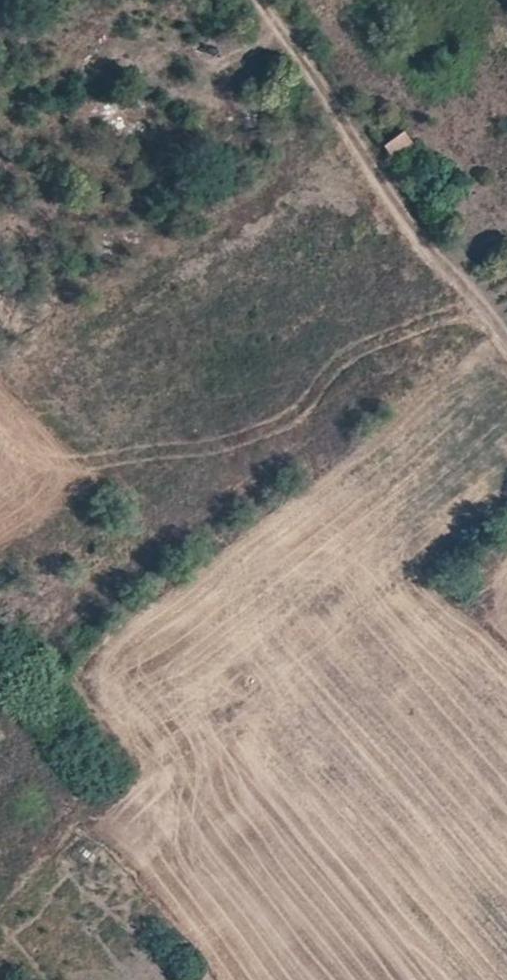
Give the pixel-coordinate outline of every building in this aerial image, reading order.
[(403,131),(383,147),(396,163),(416,147),(403,131)]
